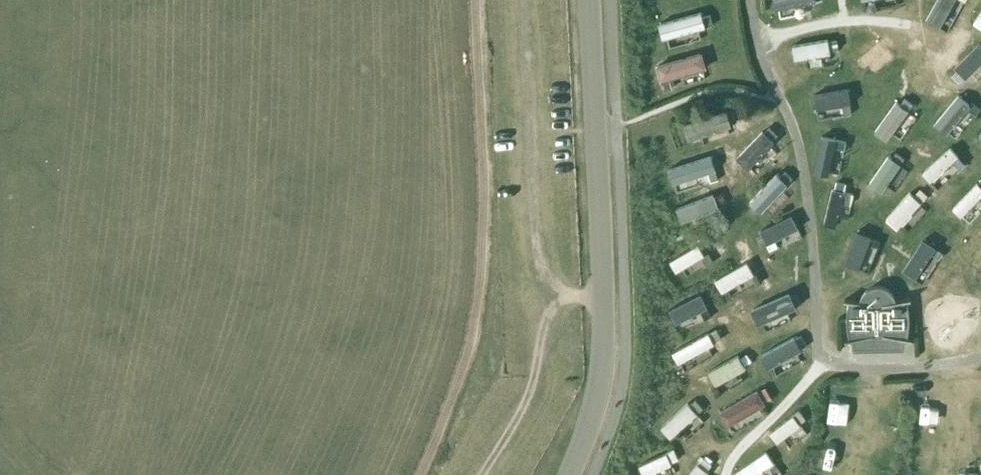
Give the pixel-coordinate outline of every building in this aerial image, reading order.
[(816,0),(773,0),(775,11),(816,3),(816,0)] [(924,21),(939,30),(957,0),(937,0),(924,21)] [(972,24),(980,30),(980,12),(972,24)] [(705,28),(701,13),(658,24),(662,39),(705,28)] [(828,40),(791,46),(793,62),(831,55),(828,40)] [(980,44),(956,68),(967,79),(980,65),(980,45),(980,44)] [(706,70),(701,53),(656,66),(661,83),(706,70)] [(851,104),(849,90),(816,96),(818,110),(851,104)] [(969,108),(958,97),(934,124),(946,134),(969,108)] [(906,112),(896,104),(875,133),(886,141),(906,112)] [(731,128),(726,111),(683,125),(688,141),(731,128)] [(774,142),(762,131),(736,158),(748,170),(774,142)] [(835,141),(822,138),(815,174),(827,176),(835,141)] [(959,158),(950,148),(923,174),(931,183),(959,158)] [(716,171),(711,156),(669,170),(673,184),(716,171)] [(900,166),(889,158),(869,186),(880,194),(900,166)] [(787,186),(776,175),(749,203),(760,213),(787,186)] [(978,184),(953,210),(962,218),(980,198),(980,187),(978,184)] [(833,191),(825,225),(836,228),(844,193),(833,191)] [(910,194),(886,221),(897,230),(921,203),(910,194)] [(718,210),(713,196),(676,210),(681,223),(718,210)] [(798,230),(791,217),(760,232),(766,245),(798,230)] [(872,239),(857,233),(846,265),(860,270),(872,239)] [(935,250),(923,242),(903,271),(915,280),(935,250)] [(927,280),(947,249),(939,245),(920,275),(927,280)] [(704,257),(698,246),(670,262),(675,273),(704,257)] [(753,276),(747,264),(715,281),(721,293),(753,276)] [(853,339),(855,347),(901,347),(903,338),(911,339),(911,338),(907,338),(908,333),(909,329),(909,324),(909,319),(909,315),(908,310),(908,307),(907,304),(906,300),(911,299),(910,298),(895,301),(895,299),(895,298),(893,295),(893,294),(891,292),(889,290),(886,288),(884,287),(880,286),(877,286),(874,286),(872,286),(870,287),(868,288),(865,290),(863,292),(862,294),(861,295),(860,297),(860,298),(860,300),(859,301),(844,299),(844,300),(848,301),(848,304),(847,309),(846,313),(846,320),(847,324),(847,329),(848,334),(849,338),(845,339),(845,341),(853,339)] [(797,309),(790,294),(751,311),(757,326),(797,309)] [(707,309),(700,295),(669,311),(676,324),(707,309)] [(714,345),(708,334),(672,353),(678,364),(714,345)] [(802,351),(794,338),(761,356),(768,370),(802,351)] [(746,370),(738,356),(707,372),(714,387),(746,370)] [(765,406),(758,392),(719,413),(727,427),(765,406)] [(697,416),(688,405),(660,429),(670,440),(697,416)] [(801,426),(794,417),(770,434),(777,444),(801,426)] [(766,453),(735,473),(737,474),(757,474),(774,464),(766,453)] [(666,454),(639,466),(643,474),(651,474),(671,466),(666,454)] [(697,466),(690,474),(708,474),(697,466)]
